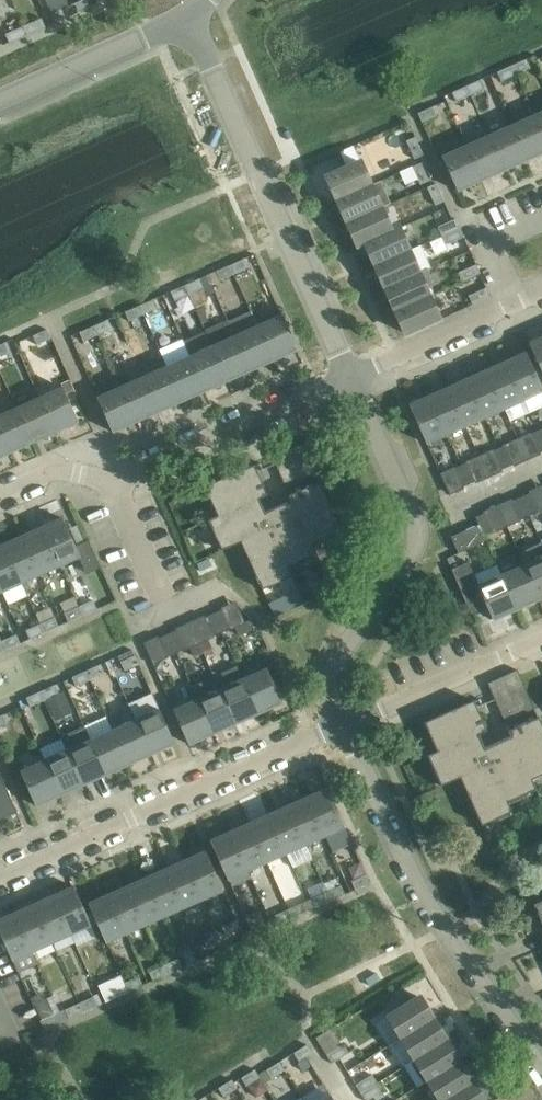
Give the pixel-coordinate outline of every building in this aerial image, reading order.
[(69,5),(73,14),(91,6),(88,0),(80,0),(69,5)] [(50,13),(54,22),(73,14),(69,5),(50,13)] [(41,17),(23,25),(27,35),(45,27),(41,17)] [(4,34),(9,43),(27,35),(23,25),(4,34)] [(526,59),(511,65),(516,74),(530,68),(526,59)] [(511,65),(497,72),(501,81),(516,74),(511,65)] [(481,79),(466,85),(470,95),(485,88),(481,79)] [(466,85),(452,92),(456,101),(470,95),(466,85)] [(436,115),(432,106),(417,113),(422,122),(436,115)] [(534,115),(511,125),(526,158),(541,151),(541,133),(534,115)] [(526,158),(511,125),(489,135),(503,169),(526,158)] [(503,169),(489,135),(466,146),(481,179),(503,169)] [(414,158),(423,154),(415,136),(406,140),(414,158)] [(352,145),(339,151),(346,167),(359,161),(352,145)] [(466,146),(442,156),(456,187),(455,188),(456,190),(481,179),(466,146)] [(346,167),(327,176),(337,199),(370,184),(359,161),(346,167)] [(421,162),(412,166),(418,179),(420,184),(429,180),(421,163),(421,162)] [(370,184),(337,199),(348,222),(384,205),(390,203),(380,181),(374,183),(370,184)] [(436,183),(431,185),(427,187),(435,205),(444,201),(436,183)] [(365,242),(390,230),(380,208),(384,206),(384,205),(348,222),(358,246),(366,242),(365,242)] [(456,218),(452,220),(437,226),(441,235),(459,227),(456,218)] [(408,250),(397,226),(390,230),(365,242),(366,242),(375,264),(408,250)] [(446,244),(464,236),(459,227),(441,235),(446,244)] [(375,264),(386,287),(418,273),(408,250),(375,264)] [(245,258),(230,264),(234,274),(249,267),(245,258)] [(230,264),(216,271),(220,280),(234,274),(230,264)] [(480,273),(476,264),(458,272),(462,281),(480,273)] [(418,273),(386,287),(396,310),(428,295),(433,293),(429,268),(418,273)] [(199,278),(185,285),(189,294),(197,312),(205,309),(207,296),(203,287),(199,278)] [(185,285),(170,291),(174,300),(189,294),(185,285)] [(490,296),(486,287),(468,294),(472,304),(490,296)] [(396,310),(406,334),(439,319),(428,295),(396,310)] [(154,299),(139,305),(143,314),(158,308),(154,299)] [(139,305),(125,312),(129,321),(143,314),(139,305)] [(205,309),(197,312),(202,325),(207,323),(206,311),(205,309)] [(251,311),(228,321),(249,369),(272,359),(257,325),(251,311)] [(295,346),(281,315),(257,325),(272,359),(297,348),(296,346),(295,346)] [(108,319),(93,325),(98,335),(112,328),(108,319)] [(228,321),(205,331),(212,346),(227,379),(249,369),(228,321)] [(93,325),(79,332),(83,341),(98,335),(93,325)] [(47,329),(32,335),(36,344),(51,338),(47,329)] [(529,344),(530,346),(531,346),(541,371),(541,338),(530,344),(529,344)] [(227,379),(212,346),(189,356),(204,389),(227,379)] [(506,362),(529,412),(541,406),(541,388),(527,355),(529,355),(528,353),(527,353),(506,362)] [(204,389),(189,356),(166,366),(181,400),(204,389)] [(506,362),(487,371),(504,409),(509,421),(529,412),(506,362)] [(181,400),(166,366),(143,376),(158,410),(181,400)] [(487,371),(468,380),(485,418),(504,409),(487,371)] [(158,410),(143,376),(121,386),(136,420),(158,410)] [(485,418),(468,380),(449,388),(466,426),(485,418)] [(121,386),(97,397),(109,424),(111,428),(110,429),(111,431),(112,430),(136,420),(121,386)] [(39,398),(54,431),(77,420),(63,387),(39,398)] [(449,388),(430,397),(447,435),(466,426),(449,388)] [(447,435),(430,397),(408,406),(409,408),(410,408),(426,444),(447,435)] [(16,408),(31,441),(54,431),(39,398),(16,408)] [(16,408),(0,415),(0,433),(8,452),(31,441),(16,408)] [(537,431),(532,433),(540,452),(541,451),(541,442),(537,431)] [(8,452),(0,433),(0,455),(8,452)] [(311,439),(271,457),(285,487),(325,469),(311,439)] [(504,445),(498,448),(507,467),(513,464),(504,445)] [(507,467),(498,448),(493,450),(502,469),(507,467)] [(466,462),(460,465),(468,484),(474,481),(466,462)] [(267,495),(254,465),(204,487),(217,515),(257,499),(267,495)] [(468,484),(460,465),(455,467),(463,486),(468,484)] [(312,543),(341,531),(319,481),(288,495),(291,501),(312,543)] [(520,496),(529,515),(538,512),(529,492),(520,496)] [(521,519),(529,515),(520,496),(512,500),(521,519)] [(217,515),(208,519),(221,550),(240,541),(270,528),(264,513),(257,499),(217,515)] [(264,513),(270,528),(287,566),(316,553),(312,543),(291,501),(264,513)] [(475,517),(479,524),(484,536),(492,532),(484,513),(475,517)] [(43,528),(60,567),(80,558),(87,572),(99,567),(101,570),(102,570),(88,540),(75,546),(64,521),(65,520),(64,519),(43,528)] [(459,553),(486,541),(484,536),(479,524),(451,536),(459,553)] [(41,575),(60,567),(43,528),(24,537),(41,575)] [(240,541),(262,589),(292,575),(287,566),(270,528),(240,541)] [(22,584),(41,575),(24,537),(4,545),(22,584)] [(541,596),(541,545),(541,542),(518,552),(524,564),(538,598),(541,596)] [(22,584),(4,545),(0,547),(0,587),(2,592),(22,584)] [(491,619),(516,608),(501,575),(479,584),(469,561),(452,569),(471,613),(472,613),(472,612),(487,605),(492,616),(491,617),(491,619)] [(524,564),(501,575),(516,608),(538,598),(524,564)] [(289,605),(272,613),(273,615),(303,601),(298,589),(285,595),(289,605)] [(93,600),(78,606),(82,615),(97,609),(93,600)] [(82,615),(78,606),(64,612),(68,622),(82,615)] [(50,607),(35,614),(39,623),(44,632),(59,626),(55,617),(54,617),(50,607)] [(205,617),(213,636),(230,628),(222,609),(205,617)] [(43,632),(39,623),(25,630),(29,639),(43,632)] [(159,637),(168,656),(184,649),(176,630),(159,637)] [(16,634),(1,640),(6,649),(20,643),(16,634)] [(207,639),(199,643),(205,655),(212,651),(207,639)] [(199,644),(190,648),(195,658),(204,654),(199,644)] [(135,655),(120,661),(124,671),(139,664),(135,655)] [(86,670),(90,679),(105,672),(101,663),(86,670)] [(280,699),(266,668),(242,679),(257,712),(282,701),(281,699),(280,699)] [(504,722),(534,708),(517,669),(487,683),(504,722)] [(86,670),(72,677),(76,686),(90,679),(86,670)] [(214,676),(191,686),(197,699),(212,732),(235,722),(220,689),(214,676)] [(257,712),(242,679),(220,689),(235,722),(257,712)] [(40,691),(44,700),(59,693),(55,684),(40,691)] [(40,691),(26,697),(30,706),(44,700),(40,691)] [(152,693),(128,703),(135,720),(150,753),(174,742),(175,741),(174,740),(173,740),(152,693)] [(212,732),(197,699),(173,710),(187,741),(187,743),(212,732)] [(487,731),(473,700),(424,722),(437,751),(478,735),(487,731)] [(106,716),(83,726),(104,773),(127,763),(112,730),(106,716)] [(541,775),(541,725),(539,717),(509,731),(512,737),(531,780),(541,775)] [(135,720),(112,730),(127,763),(150,753),(135,720)] [(83,726),(61,736),(61,737),(82,783),(104,773),(83,726)] [(484,749),(478,735),(437,751),(427,755),(441,785),(459,777),(490,764),(484,749)] [(61,737),(38,748),(44,760),(59,794),(82,783),(61,737)] [(535,789),(531,780),(512,737),(484,749),(490,764),(506,802),(535,789)] [(35,802),(34,803),(35,805),(59,794),(44,760),(21,771),(35,802)] [(459,777),(481,825),(511,812),(506,802),(490,764),(459,777)] [(15,812),(16,814),(18,813),(0,774),(0,819),(15,812)] [(308,798),(325,836),(344,827),(329,791),(330,790),(329,788),(308,798)] [(288,807),(305,845),(325,836),(308,798),(288,807)] [(269,815),(286,853),(305,845),(288,807),(269,815)] [(250,824),(267,862),(286,853),(269,815),(250,824)] [(231,833),(248,871),(267,862),(250,824),(231,833)] [(212,843),(228,880),(248,871),(231,833),(210,842),(211,844),(212,843)] [(186,861),(203,899),(223,890),(207,854),(208,853),(207,851),(186,861)] [(166,870),(184,908),(203,899),(186,861),(166,870)] [(147,878),(164,917),(184,908),(166,870),(147,878)] [(355,889),(369,883),(366,874),(351,880),(355,889)] [(128,887),(145,925),(164,917),(147,878),(128,887)] [(341,885),(326,891),(330,900),(345,894),(341,885)] [(75,887),(54,896),(71,934),(76,946),(96,937),(91,925),(75,889),(76,889),(75,887)] [(109,896),(126,934),(145,925),(128,887),(109,896)] [(316,907),(330,900),(326,891),(312,898),(316,907)] [(35,905),(52,943),(71,934),(54,896),(35,905)] [(90,906),(106,943),(126,934),(109,896),(88,905),(89,907),(90,906)] [(534,904),(541,923),(541,901),(534,904)] [(302,902),(288,909),(292,918),(307,911),(302,902)] [(16,913),(33,951),(52,943),(35,905),(16,913)] [(278,924),(292,918),(288,909),(273,915),(278,924)] [(259,910),(245,916),(250,926),(249,926),(253,935),(268,929),(263,920),(259,910)] [(0,920),(0,932),(18,972),(38,963),(33,951),(16,913),(0,920)] [(240,928),(236,919),(221,926),(225,935),(240,928)] [(207,948),(222,942),(218,933),(203,939),(207,948)] [(189,947),(180,950),(186,965),(195,961),(189,947)] [(178,958),(163,965),(167,974),(182,967),(178,958)] [(163,965),(149,971),(153,980),(167,974),(163,965)] [(116,986),(102,992),(106,1001),(128,991),(124,982),(121,975),(113,979),(116,986)] [(128,991),(143,985),(139,976),(124,982),(128,991)] [(93,996),(79,1002),(83,1012),(98,1005),(93,996)] [(388,1015),(402,1037),(433,1018),(419,996),(388,1015)] [(47,998),(35,1004),(42,1019),(40,1020),(42,1026),(44,1029),(58,1023),(54,1014),(47,998)] [(69,1018),(83,1012),(79,1002),(64,1009),(69,1018)] [(446,1039),(433,1018),(402,1037),(415,1058),(446,1039)] [(415,1058),(410,1062),(423,1083),(429,1079),(459,1061),(446,1039),(415,1058)] [(298,1061),(312,1052),(307,1044),(293,1053),(298,1061)] [(332,1063),(340,1058),(348,1053),(343,1044),(326,1054),(332,1063)] [(305,1058),(298,1063),(303,1070),(310,1066),(305,1058)] [(270,1078),(284,1070),(279,1061),(265,1070),(270,1078)] [(459,1061),(429,1079),(442,1099),(443,1099),(472,1082),(459,1061)] [(254,1069),(241,1077),(246,1085),(260,1077),(254,1069)] [(355,1084),(360,1092),(377,1082),(372,1074),(355,1084)] [(218,1088),(223,1096),(237,1087),(231,1079),(218,1088)] [(374,1096),(382,1091),(377,1082),(360,1092),(365,1099),(368,1099),(374,1096)] [(472,1082),(443,1099),(483,1099),(472,1082)]
